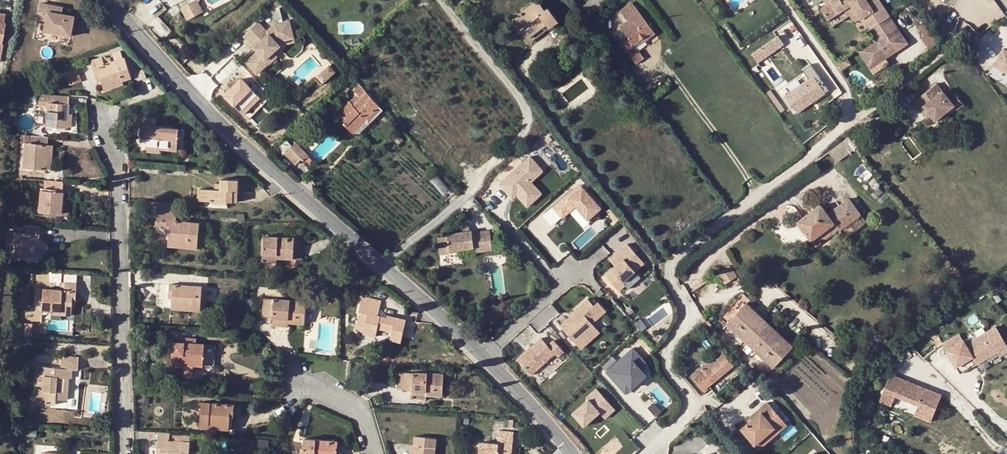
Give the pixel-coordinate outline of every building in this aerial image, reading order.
[(188,3),(195,16),(203,12),(196,0),(195,0),(188,3)] [(583,6),(590,15),(607,1),(607,0),(590,0),(583,6)] [(876,65),(907,44),(878,0),(846,0),(842,3),(840,0),(823,0),(826,6),(821,10),(828,21),(846,9),(851,6),(868,32),(873,39),(863,45),(876,65)] [(949,16),(969,0),(937,0),(949,16)] [(546,24),(549,29),(558,22),(548,8),(545,10),(538,1),(513,20),(527,39),(546,24)] [(56,6),(41,3),(38,19),(47,20),(46,31),(72,36),(75,16),(62,14),(55,12),(56,6)] [(188,3),(180,8),(187,20),(195,16),(188,3)] [(652,31),(632,4),(620,12),(627,21),(620,27),(626,36),(618,42),(636,65),(644,59),(633,45),(652,31)] [(851,6),(846,9),(863,35),(868,32),(851,6)] [(933,29),(927,21),(922,25),(928,33),(931,31),(933,29)] [(273,54),(279,48),(294,45),(289,23),(275,26),(267,34),(258,25),(244,38),(258,53),(246,64),(257,76),(269,65),(265,61),(273,54)] [(530,43),(549,29),(546,24),(527,39),(530,43)] [(939,42),(931,31),(928,33),(922,37),(930,48),(939,42)] [(778,36),(752,54),(758,62),(784,44),(778,36)] [(876,65),(863,45),(857,49),(870,69),(876,65)] [(1003,49),(994,65),(1006,74),(1006,51),(1003,49)] [(113,53),(115,60),(124,57),(121,50),(113,53)] [(273,54),(265,61),(269,65),(276,58),(273,54)] [(102,86),(122,80),(131,77),(124,57),(107,63),(105,56),(90,61),(95,76),(99,74),(100,80),(102,86)] [(324,83),(336,72),(329,64),(317,76),(324,83)] [(810,79),(786,96),(797,113),(829,90),(811,64),(803,70),(810,79)] [(77,67),(64,71),(69,85),(82,81),(77,67)] [(599,92),(606,87),(593,70),(586,76),(599,92)] [(271,97),(245,74),(225,95),(252,119),(271,97)] [(354,80),(351,75),(343,83),(347,86),(354,80)] [(123,84),(122,80),(102,86),(103,90),(123,84)] [(343,82),(336,89),(342,96),(349,89),(347,86),(343,83),(343,82)] [(936,83),(913,102),(919,109),(923,106),(931,116),(935,121),(953,106),(954,105),(949,100),(936,83)] [(352,89),(355,93),(361,87),(358,84),(352,89)] [(370,123),(383,110),(361,87),(355,93),(359,98),(352,104),(350,102),(335,116),(353,133),(367,120),(370,123)] [(51,94),(38,93),(37,105),(46,106),(47,102),(50,102),(51,94)] [(67,113),(68,95),(58,94),(51,94),(50,102),(47,102),(46,106),(45,126),(67,127),(66,125),(67,113)] [(359,98),(357,95),(350,102),(352,104),(359,98)] [(963,104),(956,95),(949,100),(954,105),(953,106),(956,110),(963,104)] [(923,106),(919,109),(927,119),(931,116),(923,106)] [(144,146),(147,147),(159,148),(176,150),(178,127),(154,125),(155,118),(141,117),(140,125),(146,126),(146,137),(144,146)] [(367,120),(353,133),(356,137),(370,123),(367,120)] [(47,144),(48,136),(29,134),(28,142),(24,142),(22,167),(45,168),(47,144)] [(856,148),(849,137),(828,152),(836,163),(856,148)] [(295,142),(291,146),(305,160),(310,166),(314,162),(295,142)] [(305,160),(291,146),(284,153),(295,165),(301,160),(303,161),(305,160)] [(507,194),(511,190),(517,196),(521,201),(535,188),(531,183),(543,173),(530,158),(500,186),(507,194)] [(200,189),(199,200),(239,202),(239,191),(238,191),(238,180),(222,179),(221,190),(200,189)] [(61,199),(62,181),(45,180),(44,180),(43,187),(40,187),(38,211),(59,212),(60,211),(61,199)] [(581,186),(568,197),(571,200),(583,189),(581,186)] [(535,188),(521,201),(528,208),(542,195),(535,188)] [(601,209),(583,189),(571,200),(568,197),(555,209),(563,218),(576,206),(589,220),(601,209)] [(511,190),(507,194),(513,200),(517,196),(511,190)] [(796,223),(811,241),(833,224),(839,230),(860,215),(848,199),(838,206),(841,209),(829,218),(827,215),(820,205),(796,223)] [(157,200),(157,209),(176,211),(177,202),(157,200)] [(838,206),(827,215),(829,218),(841,209),(838,206)] [(155,226),(166,227),(169,227),(169,233),(168,242),(198,244),(199,222),(175,220),(176,211),(157,209),(155,226)] [(555,209),(544,219),(552,228),(563,218),(555,209)] [(38,241),(39,225),(27,224),(25,224),(24,231),(6,230),(5,252),(14,253),(34,254),(34,247),(34,240),(38,241)] [(833,224),(811,241),(816,248),(839,230),(833,224)] [(447,236),(438,237),(440,255),(451,254),(450,251),(472,249),(472,246),(482,245),(482,251),(492,250),(490,231),(472,233),(472,231),(470,231),(461,232),(446,233),(447,236)] [(276,254),(276,256),(293,257),(293,237),(263,235),(262,254),(276,254)] [(302,237),(293,237),(293,257),(301,257),(302,237)] [(610,261),(615,267),(633,251),(627,245),(610,261)] [(644,264),(633,251),(615,267),(605,276),(619,292),(626,286),(623,283),(644,264)] [(726,283),(740,276),(733,265),(720,272),(726,283)] [(716,279),(707,287),(714,295),(723,287),(716,279)] [(71,298),(75,299),(76,283),(61,281),(60,289),(42,288),(41,311),(49,311),(71,312),(71,305),(71,298)] [(169,283),(169,291),(173,292),(172,297),(172,304),(201,307),(202,286),(169,283)] [(367,313),(363,332),(375,335),(377,327),(391,330),(390,338),(400,341),(405,319),(386,315),(386,316),(378,315),(381,300),(372,298),(373,295),(363,293),(358,311),(360,311),(367,313)] [(272,316),(272,317),(288,319),(288,321),(304,323),(305,300),(263,297),(262,315),(272,316)] [(573,314),(575,315),(578,319),(572,324),(568,321),(561,327),(576,344),(595,327),(593,325),(607,312),(599,303),(594,307),(588,300),(573,314)] [(792,346),(746,303),(726,325),(772,368),(792,346)] [(356,331),(363,332),(367,313),(360,311),(356,331)] [(578,319),(575,315),(568,321),(572,324),(578,319)] [(288,319),(272,317),(272,324),(288,325),(288,321),(288,319)] [(33,323),(21,322),(21,334),(32,335),(33,323)] [(595,327),(576,344),(581,350),(600,333),(595,327)] [(995,329),(988,334),(990,338),(998,333),(995,329)] [(960,377),(997,354),(1000,358),(1006,354),(1006,349),(998,333),(990,338),(988,334),(965,347),(963,343),(945,353),(960,377)] [(526,353),(517,361),(531,377),(555,355),(558,358),(564,353),(554,342),(548,347),(541,340),(529,351),(530,352),(528,354),(526,353)] [(171,365),(184,366),(184,363),(191,364),(194,364),(203,364),(204,343),(173,341),(171,365)] [(216,343),(204,343),(203,364),(215,365),(216,343)] [(611,379),(618,373),(631,389),(646,376),(639,369),(645,364),(632,349),(606,373),(611,379)] [(734,366),(721,351),(692,376),(704,391),(734,366)] [(66,377),(71,377),(71,368),(77,369),(78,356),(60,354),(60,367),(37,366),(36,375),(37,375),(42,376),(42,381),(42,390),(47,391),(46,404),(54,404),(55,399),(66,399),(68,382),(66,382),(66,377)] [(191,364),(190,369),(183,368),(183,377),(193,377),(194,364),(191,364)] [(412,388),(412,389),(425,391),(425,393),(442,395),(443,374),(397,371),(396,386),(403,387),(412,388)] [(631,389),(618,373),(611,379),(625,394),(631,389)] [(888,379),(878,405),(890,410),(894,400),(917,409),(913,418),(930,425),(940,398),(888,379)] [(425,391),(412,389),(412,397),(425,398),(425,393),(425,391)] [(47,391),(42,390),(38,390),(37,403),(46,404),(47,391)] [(608,402),(597,390),(587,399),(588,401),(573,415),(585,427),(600,414),(603,411),(601,409),(608,402)] [(200,422),(229,424),(229,415),(233,415),(234,404),(202,401),(200,422)] [(770,401),(761,409),(763,412),(753,420),(743,428),(757,444),(785,419),(770,401)] [(615,411),(608,402),(601,409),(603,411),(600,414),(605,420),(615,411)] [(763,412),(761,409),(751,417),(753,420),(763,412)] [(789,424),(785,419),(757,444),(761,448),(789,424)] [(508,452),(512,453),(513,431),(498,430),(497,442),(479,442),(478,453),(507,453),(508,452)] [(158,432),(156,447),(160,448),(160,453),(198,453),(198,450),(189,450),(189,441),(173,440),(174,432),(158,432)] [(414,444),(413,453),(434,453),(435,437),(415,435),(414,444)] [(334,452),(334,447),(337,447),(337,441),(304,437),(302,453),(334,453),(334,452)]
